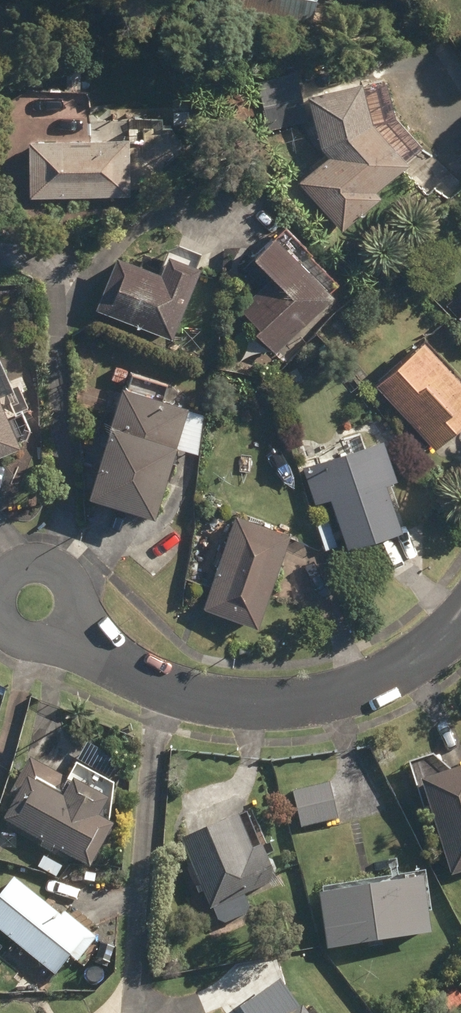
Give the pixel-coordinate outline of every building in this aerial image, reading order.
[(313,19),(316,0),(232,0),(231,5),(313,19)] [(258,84),(269,130),(307,121),(296,75),(258,84)] [(299,182),(344,232),(383,197),(377,191),(410,162),(423,150),(393,115),(384,81),(366,86),(364,80),(308,94),(321,146),(329,155),(299,182)] [(30,140),(31,197),(131,196),(130,138),(30,140)] [(257,333),(276,353),(335,295),(276,235),(255,255),(275,275),(241,309),(261,329),(257,333)] [(96,309),(172,338),(201,266),(197,265),(202,252),(190,247),(185,260),(169,254),(162,272),(117,255),(96,309)] [(422,451),(430,443),(436,448),(460,424),(460,379),(425,340),(378,385),(414,423),(404,432),(422,451)] [(13,388),(0,359),(0,395),(13,388)] [(112,379),(124,383),(127,371),(115,367),(112,379)] [(90,496),(155,516),(177,447),(198,454),(203,414),(187,410),(188,406),(123,386),(90,496)] [(22,446),(0,399),(0,456),(22,446)] [(331,498),(348,548),(402,529),(386,483),(398,479),(384,440),(303,468),(315,503),(331,498)] [(204,608),(259,627),(291,533),(237,514),(204,608)] [(316,524),(325,551),(336,547),(328,521),(316,524)] [(53,849),(89,870),(113,829),(108,826),(114,787),(76,766),(68,781),(30,759),(21,777),(28,781),(4,822),(43,845),(40,848),(51,854),(53,849)] [(453,879),(460,876),(460,771),(422,784),(453,879)] [(294,794),(303,829),(338,820),(330,785),(294,794)] [(219,923),(225,926),(247,917),(250,910),(244,897),(276,885),(247,815),(181,842),(210,912),(214,910),(219,923)] [(167,864),(167,873),(175,873),(175,864),(167,864)] [(55,979),(70,960),(78,966),(97,942),(65,915),(62,919),(14,881),(0,898),(0,934),(55,979)] [(319,898),(327,951),(431,935),(422,882),(319,898)] [(303,1005),(301,1007),(281,977),(238,1006),(243,1012),(309,1012),(303,1005)]
